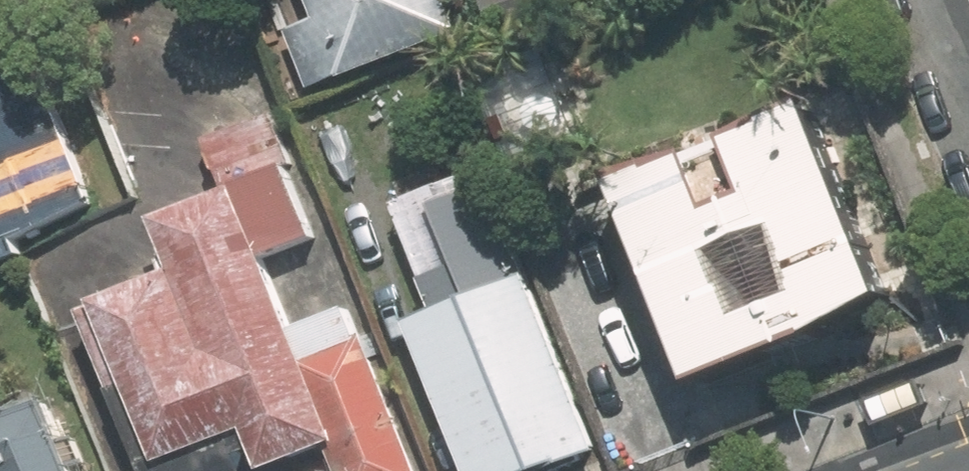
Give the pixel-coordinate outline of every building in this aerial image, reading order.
[(328,22),(289,39),(316,100),(467,34),(455,8),(473,0),(319,0),(328,22)] [(496,28),(503,25),(556,1),(555,0),(484,0),(496,28)] [(0,92),(0,259),(22,250),(16,235),(93,203),(40,75),(0,92)] [(628,180),(710,386),(907,308),(825,102),(628,180)] [(161,224),(183,276),(110,301),(169,465),(257,434),(273,470),(280,470),(332,448),(346,442),(315,359),(249,187),(161,224)] [(409,323),(470,470),(542,470),(601,447),(530,274),(409,323)] [(315,359),(346,442),(332,448),(341,470),(426,470),(374,340),(315,359)] [(921,383),(874,400),(882,422),(929,405),(921,383)] [(62,394),(0,416),(0,470),(90,470),(62,394)]
